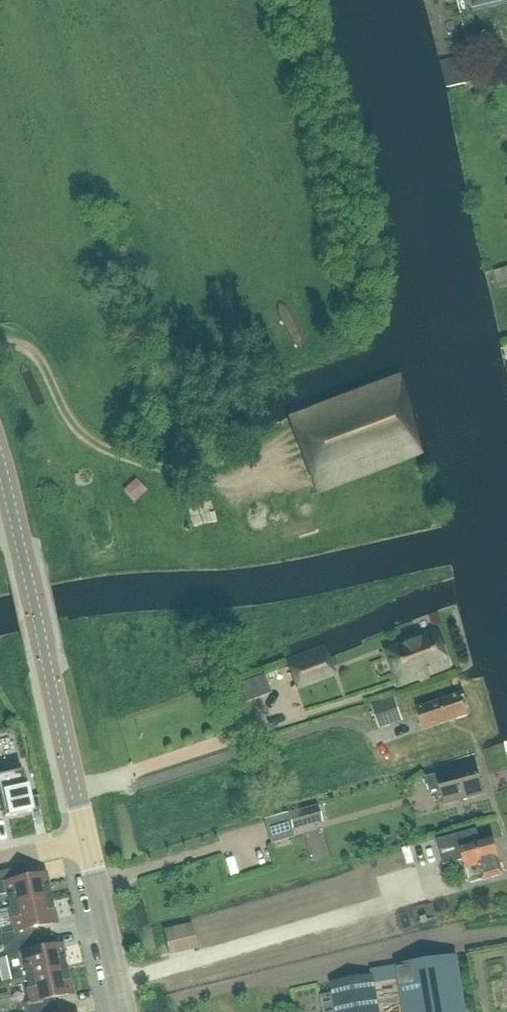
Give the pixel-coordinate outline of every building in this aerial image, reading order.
[(478,81),(472,55),(446,61),(447,65),(452,87),(478,81)] [(395,379),(288,417),(317,495),(416,458),(395,379)] [(138,486),(124,494),(132,509),(146,500),(138,486)] [(388,652),(400,685),(450,667),(437,634),(422,639),(421,636),(404,642),(405,646),(388,652)] [(286,663),(288,667),(296,689),(333,675),(323,649),(286,663)] [(417,710),(424,731),(470,716),(463,695),(417,710)] [(396,700),(373,707),(380,730),(403,722),(396,700)] [(476,765),(438,775),(426,778),(429,792),(441,789),(445,805),(484,795),(476,765)] [(31,812),(30,811),(41,809),(38,797),(28,800),(22,772),(0,777),(0,803),(3,819),(31,812)] [(317,807),(287,816),(292,832),(322,823),(317,807)] [(438,842),(438,845),(443,865),(463,860),(466,869),(479,866),(483,880),(503,875),(494,839),(480,842),(477,832),(458,837),(438,842)] [(6,894),(9,908),(41,901),(50,899),(44,875),(21,880),(19,869),(0,873),(0,896),(6,894)] [(41,901),(9,908),(14,932),(0,936),(0,946),(0,948),(5,947),(5,946),(35,940),(32,929),(55,924),(50,899),(41,901)] [(163,930),(167,953),(196,948),(191,924),(163,930)] [(60,946),(44,949),(41,938),(35,940),(5,946),(5,947),(13,982),(25,979),(66,970),(60,946)] [(456,956),(396,967),(404,1011),(466,1011),(456,956)] [(25,979),(30,1003),(23,1005),(25,1011),(45,1011),(50,1011),(48,1000),(71,995),(66,970),(25,979)] [(373,977),(332,984),(337,1011),(380,1011),(373,977)]
